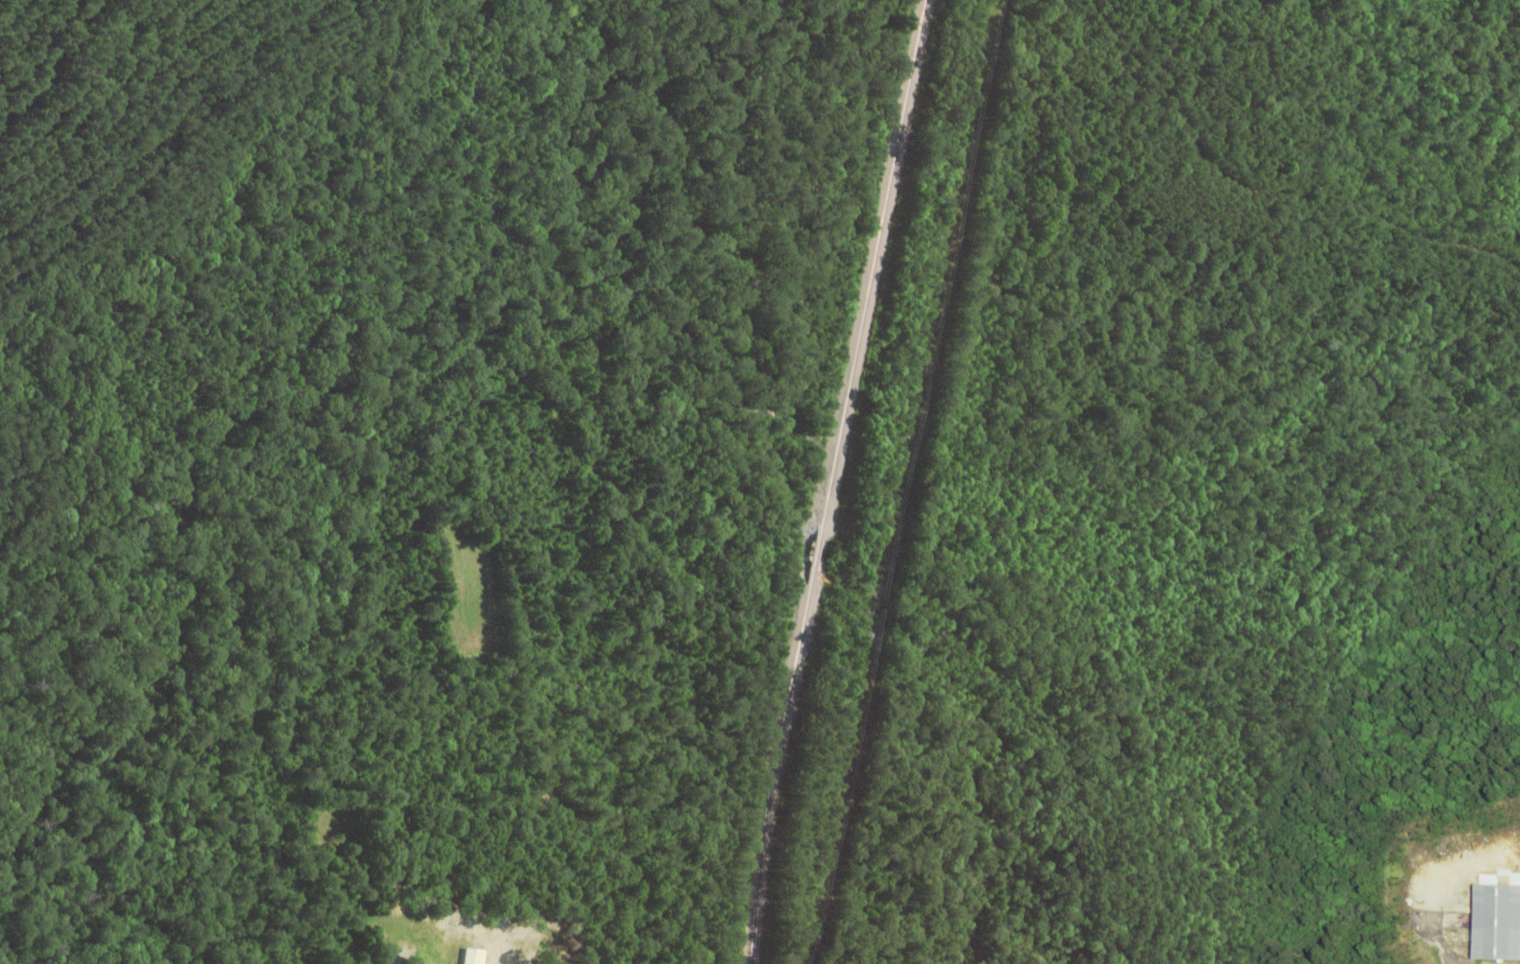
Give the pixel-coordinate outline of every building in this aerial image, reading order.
[(1518,959),(1518,927),(1519,927),(1519,884),(1471,883),(1469,958),(1518,959)] [(480,950),(459,947),(457,963),(477,963),(480,950)]
